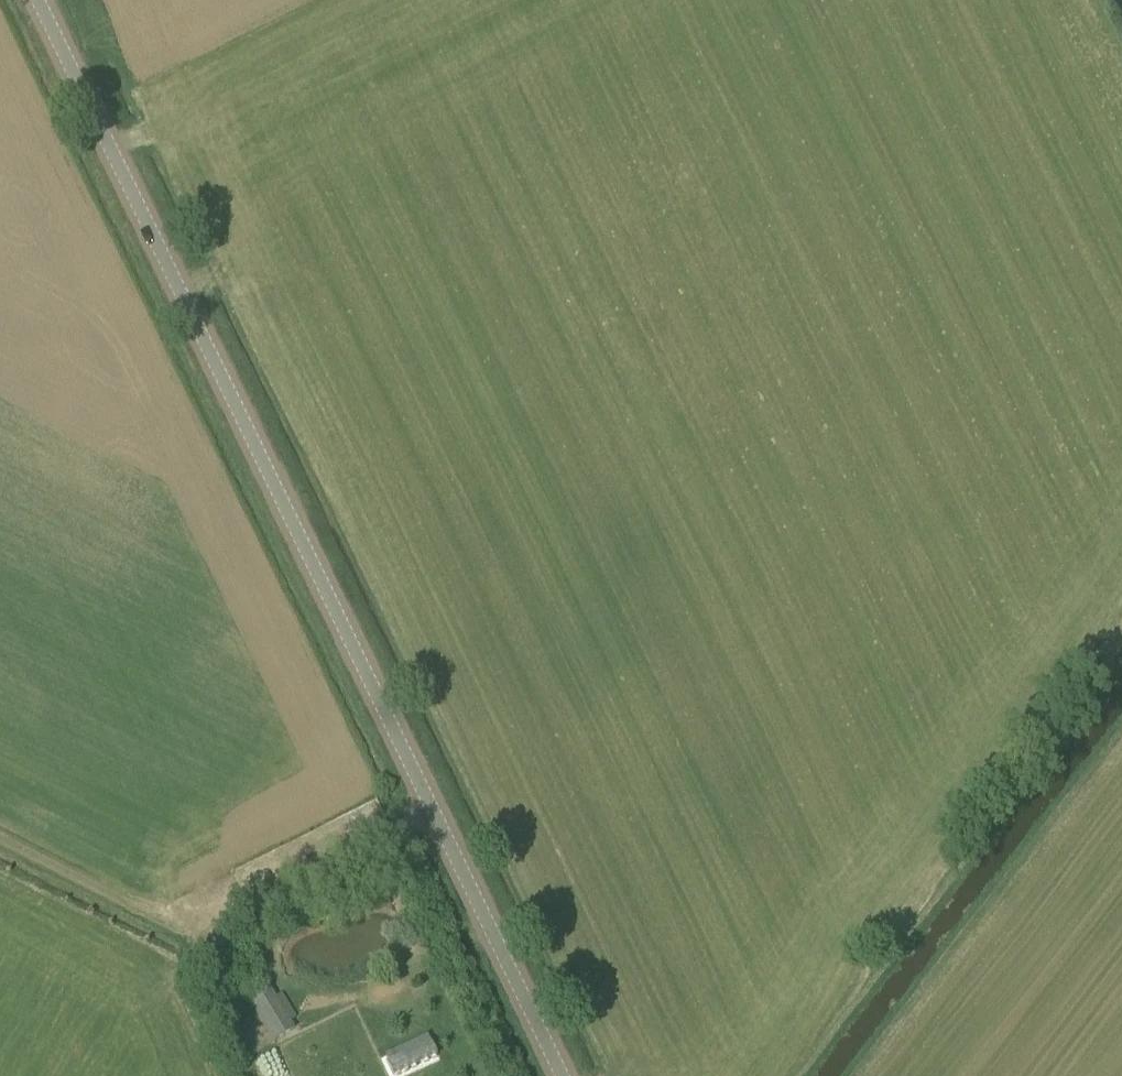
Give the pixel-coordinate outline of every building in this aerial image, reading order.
[(270,989),(249,1003),(273,1042),(294,1030),(270,989)] [(393,1073),(437,1053),(429,1036),(386,1057),(393,1073)] [(260,1064),(268,1075),(284,1075),(292,1071),(280,1052),(260,1064)]
